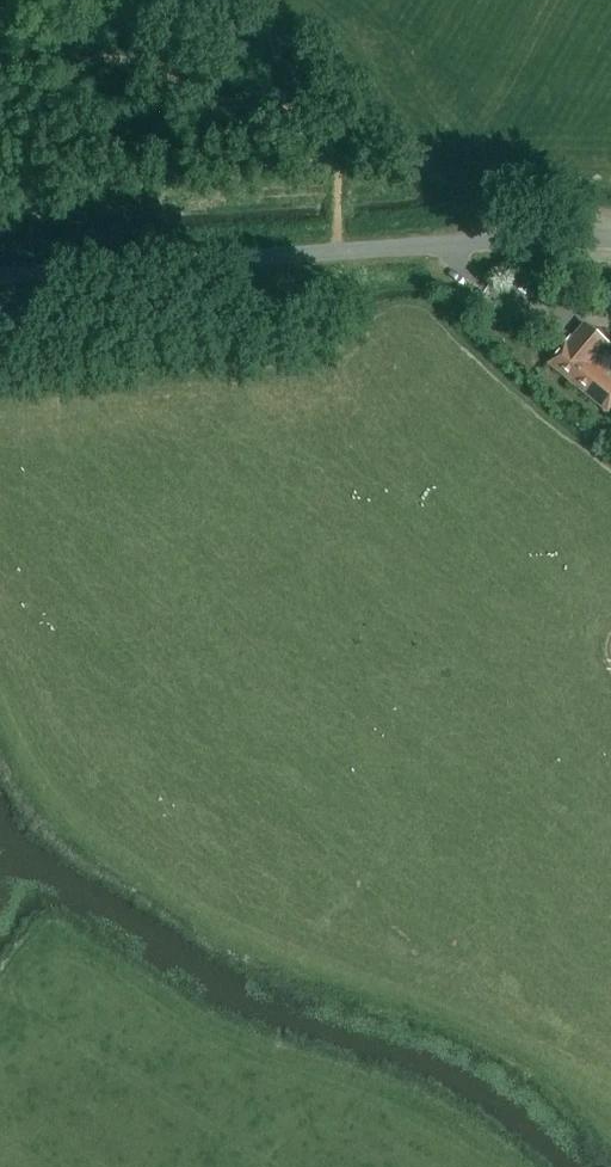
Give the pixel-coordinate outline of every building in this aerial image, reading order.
[(609,344),(584,323),(573,337),(571,336),(549,363),(608,412),(610,409),(610,379),(606,375),(610,369),(598,358),(609,344)]
